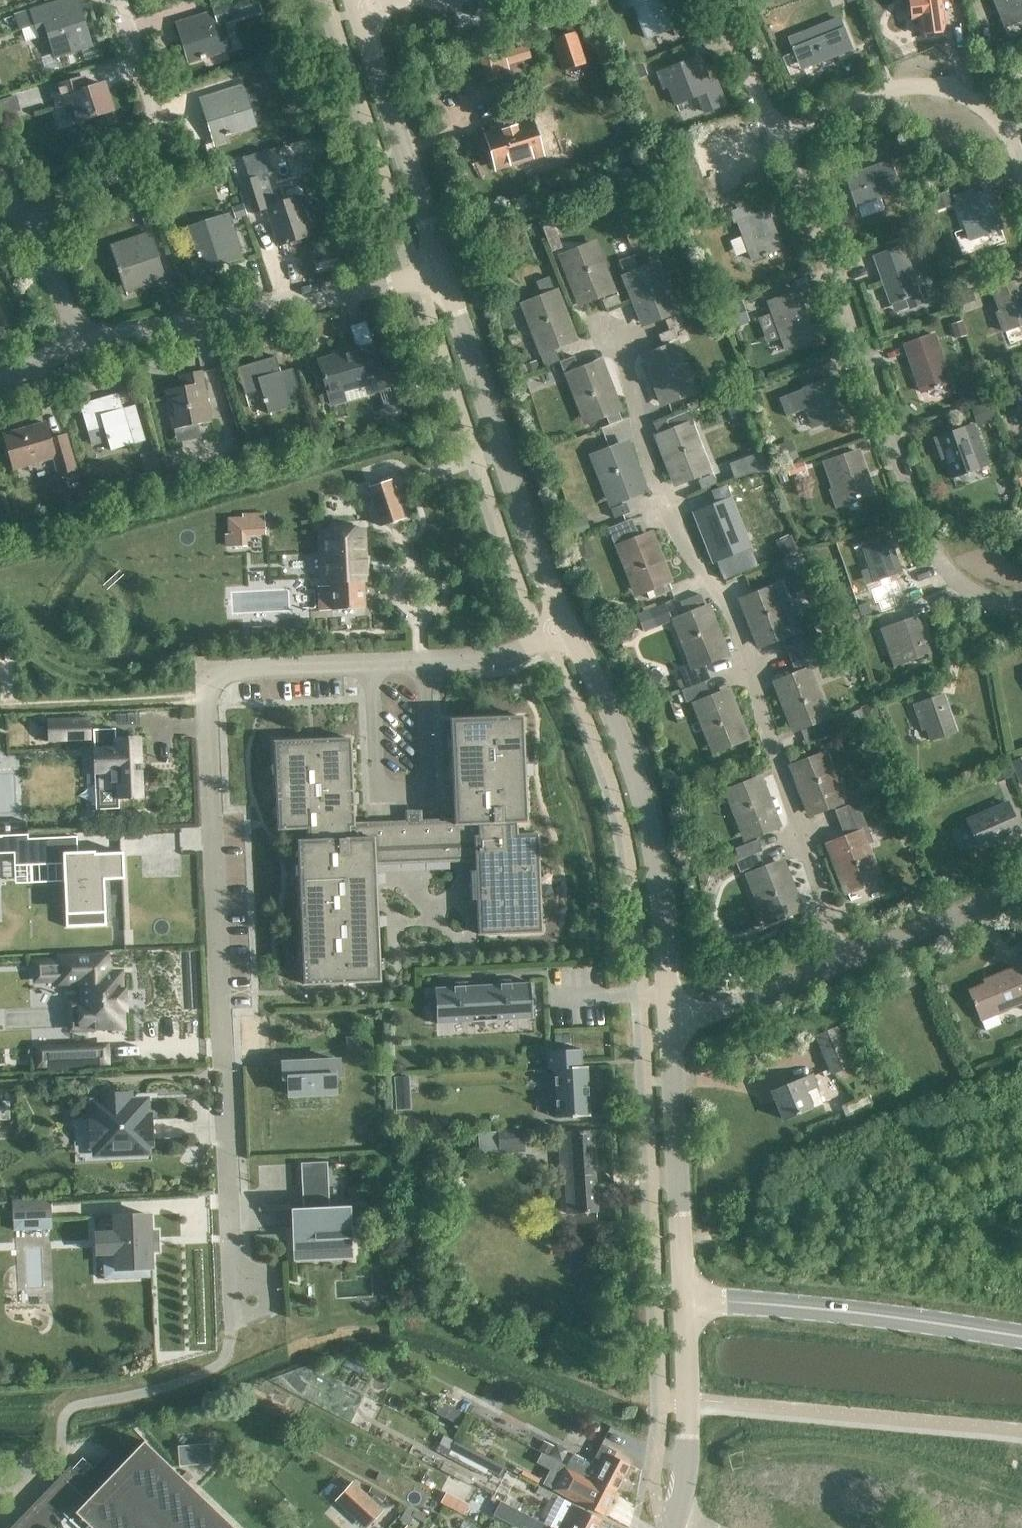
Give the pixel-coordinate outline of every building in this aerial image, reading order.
[(25,29),(35,26),(38,37),(47,34),(54,58),(90,46),(79,13),(67,17),(61,0),(30,11),(20,14),(25,29)] [(622,9),(631,5),(644,38),(670,28),(659,0),(619,0),(622,9)] [(913,16),(919,15),(921,31),(945,28),(941,0),(911,0),(913,16)] [(1004,27),(1021,20),(1021,0),(994,0),(1004,27)] [(219,23),(223,22),(219,10),(176,23),(180,35),(184,34),(192,60),(227,50),(219,23)] [(801,68),(838,52),(826,23),(789,38),(801,68)] [(574,33),(552,40),(562,70),(583,63),(574,33)] [(487,81),(501,77),(494,56),(481,60),(487,81)] [(678,63),(662,70),(676,104),(697,96),(704,112),(723,104),(714,81),(708,84),(699,60),(680,67),(678,63)] [(82,78),(52,88),(58,107),(73,102),(79,121),(96,116),(99,127),(115,122),(111,110),(103,84),(86,89),(82,78)] [(242,101),(246,99),(242,86),(200,100),(204,113),(208,112),(216,136),(250,126),(242,101)] [(496,169),(542,156),(532,121),(486,134),(496,169)] [(755,160),(745,133),(724,140),(721,131),(691,142),(700,167),(711,163),(720,186),(739,179),(735,168),(755,160)] [(264,150),(242,158),(249,179),(241,182),(251,212),(266,208),(279,245),(310,235),(297,197),(274,205),(264,174),(271,172),(264,150)] [(855,208),(901,193),(890,162),(845,177),(855,208)] [(954,195),(956,201),(969,240),(1001,229),(988,190),(972,195),(970,189),(954,195)] [(138,206),(145,227),(160,222),(153,201),(138,206)] [(751,260),(781,249),(766,211),(737,222),(751,260)] [(229,260),(241,257),(227,214),(215,218),(216,222),(191,230),(202,264),(227,255),(229,260)] [(126,290),(164,277),(148,232),(133,238),(137,247),(114,255),(126,290)] [(580,302),(608,291),(590,245),(561,257),(580,302)] [(890,304),(918,294),(901,245),(873,255),(890,304)] [(642,322),(671,311),(653,265),(624,277),(642,322)] [(1021,324),(1021,289),(1018,278),(992,287),(1000,310),(996,311),(1003,331),(1021,324)] [(814,338),(810,329),(796,291),(767,302),(784,349),(814,338)] [(554,293),(525,304),(543,350),(537,352),(543,368),(557,362),(551,347),(572,339),(554,293)] [(921,393),(949,383),(932,334),(904,344),(921,393)] [(370,344),(355,348),(354,344),(333,351),(335,359),(318,364),(330,403),(350,397),(348,388),(365,383),(368,392),(383,388),(370,344)] [(661,403),(690,392),(672,346),(643,358),(661,403)] [(266,414),(301,403),(291,369),(279,372),(274,357),(236,368),(244,394),(259,390),(266,414)] [(572,357),(557,362),(563,378),(570,375),(588,421),(604,414),(608,426),(621,421),(617,410),(599,363),(577,371),(572,357)] [(170,428),(210,421),(201,370),(178,374),(180,386),(163,389),(170,428)] [(803,389),(778,398),(785,416),(809,406),(816,425),(839,416),(833,399),(836,398),(829,378),(803,388),(803,389)] [(109,450),(144,440),(133,405),(121,408),(117,393),(79,404),(87,431),(102,426),(109,450)] [(688,410),(653,424),(658,436),(657,437),(675,483),(704,471),(686,425),(693,423),(688,410)] [(54,475),(75,469),(65,435),(49,439),(44,422),(4,434),(14,468),(49,458),(54,475)] [(969,422),(932,435),(937,449),(940,448),(951,478),(985,466),(969,422)] [(613,502),(642,491),(623,445),(594,456),(613,502)] [(846,502),(872,493),(857,451),(826,462),(836,488),(840,487),(846,502)] [(380,525),(403,517),(389,479),(367,487),(380,525)] [(714,560),(743,548),(725,502),(696,514),(714,560)] [(631,519),(607,529),(620,561),(625,559),(638,592),(667,580),(649,534),(639,538),(631,519)] [(363,528),(323,530),(325,583),(330,583),(331,610),(364,608),(363,581),(365,581),(363,528)] [(796,549),(790,535),(775,542),(782,555),(796,549)] [(873,582),(899,572),(885,535),(859,546),(873,582)] [(771,589),(742,600),(760,646),(781,638),(783,645),(805,637),(815,633),(811,621),(787,630),(771,589)] [(857,606),(860,616),(871,612),(867,602),(857,606)] [(695,666),(724,655),(707,608),(678,620),(695,666)] [(894,667),(902,664),(928,654),(915,617),(888,626),(881,629),(894,667)] [(783,645),(788,657),(810,648),(805,637),(783,645)] [(810,648),(788,657),(792,668),(814,659),(810,648)] [(683,677),(687,688),(703,681),(709,679),(705,668),(683,677)] [(794,729),(823,718),(805,672),(776,683),(794,729)] [(703,681),(687,688),(681,691),(685,702),(708,694),(703,681)] [(716,750),(745,738),(727,692),(698,704),(716,750)] [(929,740),(955,731),(943,695),(911,706),(915,715),(919,713),(929,740)] [(350,739),(274,742),(275,765),(278,765),(279,775),(276,775),(277,807),(280,807),(280,818),(278,818),(278,829),(307,827),(308,841),(298,841),(299,866),(302,865),(302,877),(299,877),(301,908),(303,908),(304,920),(301,920),(302,951),(305,951),(306,962),(303,962),(304,983),(379,981),(378,970),(375,970),(374,959),(378,959),(377,927),(373,928),(373,917),(376,916),(375,885),(371,885),(371,874),(374,874),(374,863),(475,859),(476,870),(481,870),(482,901),(477,901),(478,934),(540,931),(536,834),(516,835),(515,822),(525,821),(524,777),(520,777),(520,763),(523,763),(521,717),(450,720),(451,737),(454,736),(454,752),(452,752),(452,766),(455,766),(456,780),(453,780),(454,820),(420,821),(420,812),(406,813),(407,822),(353,824),(352,804),(349,804),(348,793),(352,793),(350,761),(347,761),(347,750),(350,750),(350,739)] [(94,752),(94,766),(95,774),(101,774),(101,786),(116,786),(116,798),(142,797),(140,738),(115,739),(115,737),(110,737),(109,737),(101,730),(97,730),(97,729),(89,730),(88,718),(48,719),(49,741),(89,740),(89,738),(93,738),(93,752),(94,752)] [(809,813),(838,802),(821,756),(792,768),(809,813)] [(924,778),(916,781),(919,789),(927,786),(924,778)] [(748,837),(776,825),(757,779),(729,790),(748,837)] [(856,802),(834,811),(838,822),(860,813),(856,802)] [(1002,838),(1018,832),(1006,803),(965,820),(977,846),(1001,836),(1002,838)] [(860,813),(838,822),(843,832),(849,830),(864,824),(860,813)] [(851,835),(828,845),(846,891),(876,879),(863,848),(873,845),(864,824),(849,830),(851,835)] [(103,879),(122,878),(121,853),(76,855),(76,837),(27,839),(27,835),(2,836),(2,853),(14,852),(14,865),(64,863),(64,880),(66,908),(78,908),(79,927),(105,925),(103,879)] [(739,860),(758,852),(761,851),(756,840),(735,848),(739,860)] [(739,872),(762,863),(758,852),(739,860),(735,862),(739,872)] [(769,921),(798,910),(780,863),(752,874),(769,921)] [(105,956),(59,958),(60,982),(82,981),(83,1004),(70,1004),(71,1028),(94,1028),(94,1030),(112,1029),(111,1027),(122,1027),(121,1010),(124,1010),(123,990),(120,990),(119,973),(106,974),(105,956)] [(1019,981),(1014,968),(987,979),(988,984),(968,992),(979,1020),(1021,1002),(1021,980),(1019,981)] [(531,1019),(529,982),(434,987),(436,1024),(531,1019)] [(830,1073),(852,1065),(837,1027),(815,1036),(830,1073)] [(358,1034),(347,1035),(347,1044),(359,1044),(358,1034)] [(72,1046),(36,1047),(37,1064),(87,1062),(87,1045),(72,1046)] [(589,1116),(586,1066),(580,1067),(579,1049),(547,1051),(548,1070),(553,1069),(556,1118),(589,1116)] [(338,1061),(281,1063),(282,1079),(287,1079),(288,1095),(334,1093),(333,1077),(339,1076),(338,1061)] [(803,1091),(815,1086),(810,1075),(771,1091),(783,1119),(810,1108),(803,1091)] [(145,1100),(128,1101),(128,1094),(116,1094),(99,1095),(99,1102),(93,1102),(93,1114),(89,1115),(91,1146),(123,1145),(124,1153),(147,1152),(146,1144),(150,1144),(149,1115),(145,1115),(145,1100)] [(574,1214),(598,1213),(593,1131),(580,1132),(580,1127),(573,1128),(573,1132),(557,1133),(560,1176),(572,1175),(574,1214)] [(499,1150),(523,1148),(522,1130),(497,1131),(499,1150)] [(326,1162),(300,1163),(302,1208),(290,1209),(292,1252),(351,1249),(351,1231),(353,1231),(353,1225),(350,1225),(349,1206),(324,1207),(324,1201),(328,1201),(326,1162)] [(49,1219),(48,1200),(13,1202),(14,1220),(49,1219)] [(144,1251),(151,1251),(151,1249),(150,1231),(144,1232),(143,1214),(106,1215),(107,1231),(96,1232),(96,1253),(97,1278),(141,1276),(141,1268),(145,1268),(144,1251)] [(595,1439),(577,1473),(584,1477),(595,1482),(596,1479),(616,1490),(630,1464),(619,1459),(620,1457),(622,1453),(595,1439)] [(143,1441),(121,1464),(109,1453),(82,1481),(69,1468),(12,1527),(234,1527),(143,1441)] [(208,1444),(177,1446),(179,1466),(210,1464),(208,1444)] [(440,1469),(469,1484),(473,1476),(444,1461),(440,1469)] [(565,1467),(553,1489),(603,1515),(616,1490),(596,1479),(595,1482),(584,1477),(577,1473),(565,1467)] [(505,1503),(513,1486),(500,1479),(491,1495),(505,1503)] [(352,1483),(335,1500),(365,1527),(381,1510),(352,1483)] [(558,1527),(596,1527),(601,1519),(571,1503),(558,1527)] [(527,1515),(522,1526),(526,1527),(543,1527),(545,1525),(545,1524),(527,1515)]
